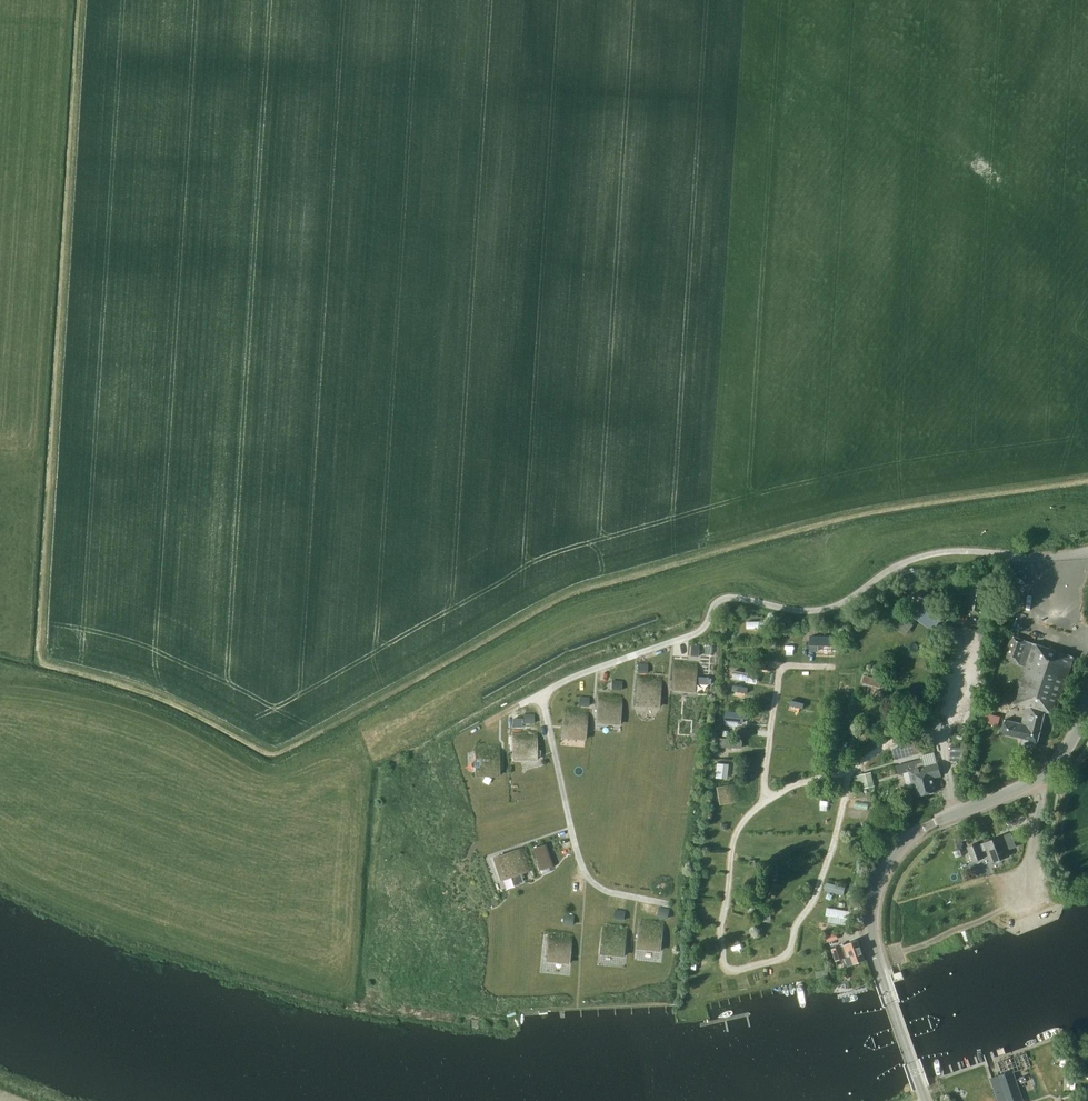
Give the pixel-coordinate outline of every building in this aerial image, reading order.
[(830,648),(832,628),(825,627),(823,647),(830,648)] [(814,643),(815,633),(805,632),(805,642),(814,643)] [(1055,714),(1073,657),(1010,635),(1002,659),(1024,666),(1014,695),(1011,694),(1009,701),(1026,707),(1022,724),(1004,720),(1001,733),(1023,738),(1022,744),(1036,748),(1045,711),(1055,714)] [(647,673),(647,665),(639,664),(638,672),(647,673)] [(673,664),(672,690),(680,691),(680,688),(680,687),(688,687),(688,689),(687,691),(696,692),(698,666),(673,664)] [(729,679),(754,686),(757,675),(732,668),(729,679)] [(753,694),(755,687),(729,680),(727,687),(753,694)] [(621,690),(621,682),(612,681),(611,689),(621,690)] [(651,704),(650,706),(659,707),(661,683),(637,681),(635,705),(643,706),(644,703),(651,704)] [(588,706),(589,698),(580,697),(579,705),(588,706)] [(595,723),(620,725),(622,699),(598,697),(595,723)] [(727,711),(727,719),(748,719),(749,711),(727,711)] [(534,723),(534,713),(523,713),(523,723),(534,723)] [(577,736),(577,738),(585,739),(587,715),(563,713),(561,737),(570,738),(570,735),(577,736)] [(1001,716),(988,713),(985,723),(998,726),(1001,716)] [(513,732),(513,761),(521,761),(521,757),(528,757),(528,761),(536,761),(536,732),(513,732)] [(895,759),(920,753),(917,743),(893,749),(895,759)] [(491,777),(499,777),(499,748),(475,748),(475,777),(484,777),(484,773),(491,773),(491,777)] [(936,791),(933,778),(941,776),(937,763),(923,766),(921,759),(896,766),(898,774),(909,771),(913,786),(915,786),(918,795),(929,792),(930,793),(934,792),(935,791),(936,791)] [(717,777),(730,777),(730,762),(717,762),(717,777)] [(871,772),(859,775),(854,776),(857,790),(874,786),(871,772)] [(740,783),(717,786),(720,804),(743,800),(740,783)] [(850,803),(850,811),(868,810),(868,802),(850,803)] [(993,862),(1008,856),(1006,850),(1015,846),(1010,833),(1001,836),(979,845),(978,843),(968,847),(973,862),(984,858),(981,851),(987,849),(993,862)] [(963,845),(960,836),(954,839),(957,847),(963,845)] [(555,865),(547,843),(533,849),(540,870),(555,865)] [(492,858),(500,881),(531,870),(523,847),(492,858)] [(965,854),(963,848),(956,851),(959,857),(965,854)] [(756,907),(757,895),(737,892),(735,904),(756,907)] [(667,918),(669,910),(659,908),(658,916),(667,918)] [(624,920),(625,910),(615,909),(613,918),(624,920)] [(572,925),(573,917),(564,915),(562,923),(572,925)] [(640,921),(637,949),(645,950),(646,946),(652,947),(652,951),(661,952),(663,923),(640,921)] [(813,945),(822,944),(820,924),(810,925),(813,945)] [(603,926),(601,954),(609,955),(609,951),(616,952),(616,956),(624,957),(627,928),(603,926)] [(837,938),(836,933),(823,936),(825,942),(837,938)] [(548,934),(545,962),(553,963),(554,959),(561,960),(560,964),(569,964),(571,936),(548,934)] [(841,946),(831,949),(833,953),(836,961),(845,958),(848,966),(852,965),(854,964),(865,960),(857,940),(845,944),(844,945),(841,946)] [(827,975),(826,969),(818,971),(819,977),(827,975)] [(990,1078),(998,1100),(1022,1100),(1012,1071),(990,1078)] [(1058,1091),(1053,1093),(1056,1100),(1064,1100),(1061,1091),(1068,1088),(1064,1079),(1054,1082),(1058,1091)] [(1072,1100),(1069,1089),(1062,1091),(1065,1100),(1068,1100),(1072,1100)]
